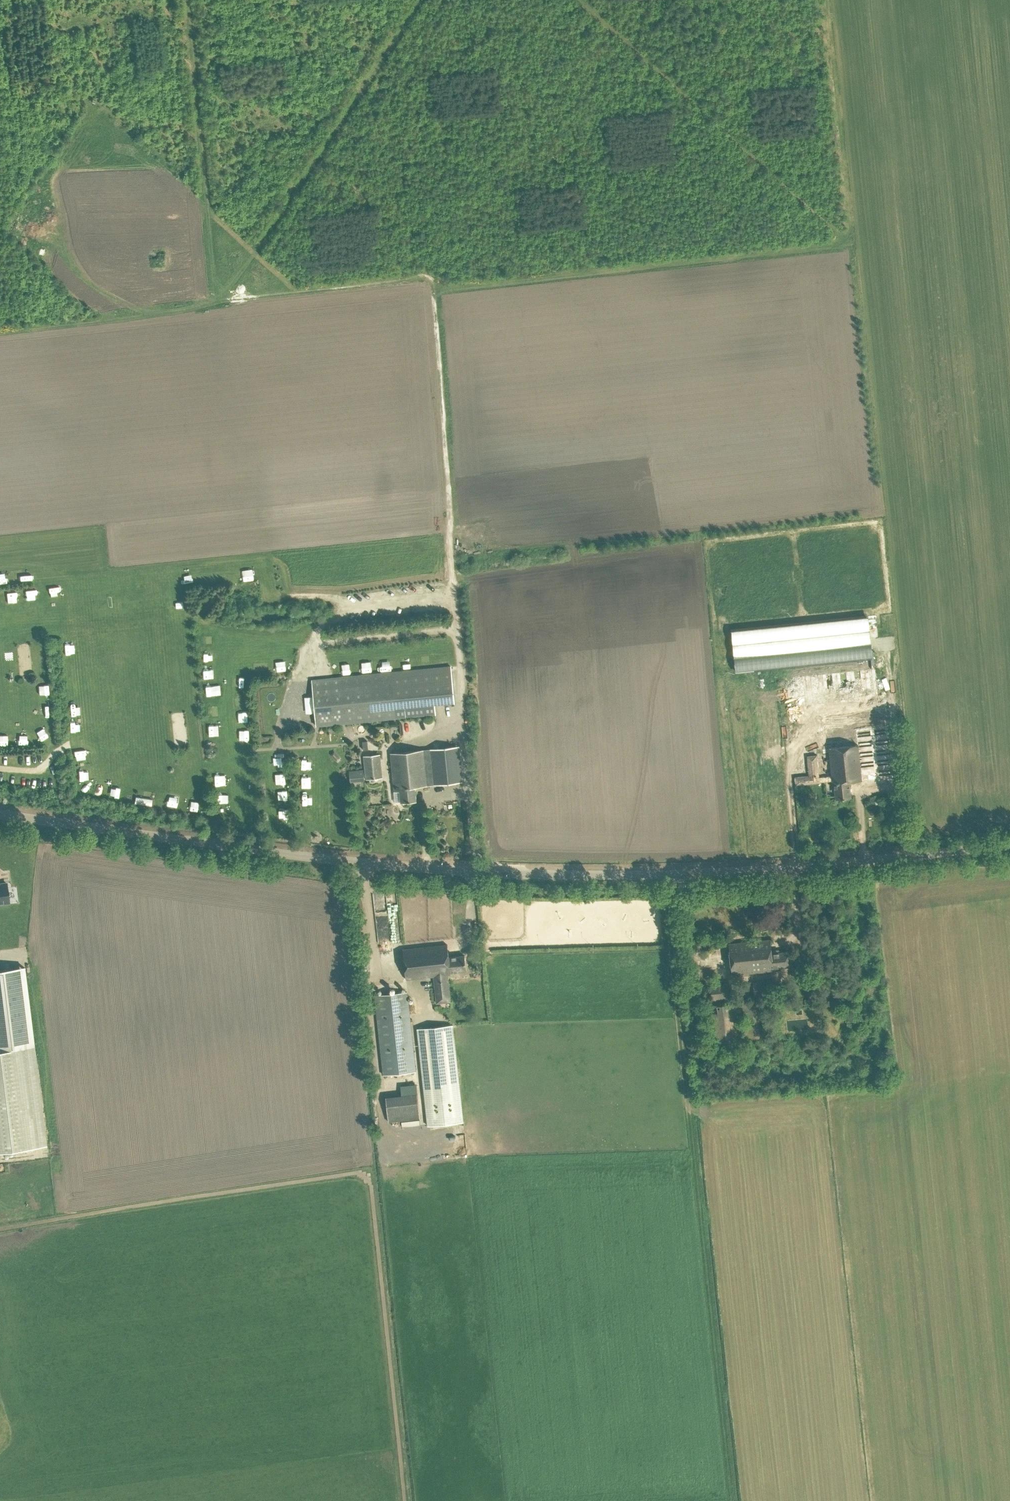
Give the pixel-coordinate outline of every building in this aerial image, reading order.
[(750,628),(731,630),(735,671),(754,669),(870,657),(869,646),(866,616),(750,628)] [(730,661),(730,651),(721,651),(721,661),(730,661)] [(312,680),(316,726),(436,714),(435,704),(455,702),(451,666),(312,680)] [(271,679),(286,679),(285,673),(279,673),(279,668),(270,669),(271,679)] [(826,696),(873,693),(872,675),(825,679),(826,696)] [(874,694),(801,699),(802,711),(875,706),(874,694)] [(302,719),(314,718),(312,701),(301,702),(302,719)] [(849,708),(850,716),(870,714),(869,707),(849,708)] [(861,716),(846,718),(847,729),(852,728),(852,732),(876,728),(875,721),(862,722),(861,716)] [(793,738),(804,738),(804,727),(793,727),(793,738)] [(831,737),(831,729),(818,730),(819,738),(831,737)] [(218,742),(218,734),(208,734),(208,742),(218,742)] [(858,744),(828,747),(828,753),(831,781),(832,784),(835,783),(836,799),(851,797),(850,782),(862,780),(858,744)] [(460,745),(423,749),(392,752),(395,785),(400,784),(402,802),(418,800),(417,786),(464,782),(460,745)] [(363,755),(366,779),(383,777),(380,753),(363,755)] [(349,770),(350,782),(365,781),(363,768),(349,770)] [(135,801),(135,810),(152,810),(153,802),(135,801)] [(0,883),(0,903),(9,902),(6,883),(0,883)] [(753,980),(755,995),(774,993),(773,978),(772,978),(771,970),(782,969),(781,967),(789,966),(788,950),(772,952),(771,939),(729,944),(732,974),(765,971),(766,979),(753,980)] [(433,976),(436,1003),(450,1001),(447,974),(451,974),(451,972),(466,970),(465,955),(448,957),(447,944),(402,949),(405,979),(433,976)] [(730,996),(730,994),(747,993),(746,981),(711,984),(712,998),(708,999),(713,1052),(743,1049),(738,1002),(737,1003),(736,995),(730,996)] [(375,995),(383,1074),(416,1071),(407,992),(375,995)] [(742,999),(746,1043),(766,1041),(761,998),(742,999)] [(806,1023),(787,1024),(788,1037),(807,1036),(806,1023)] [(428,1125),(463,1121),(453,1025),(417,1029),(428,1125)] [(37,1145),(24,1047),(0,1050),(0,1150),(37,1145)] [(385,1097),(387,1127),(418,1125),(417,1100),(409,1101),(408,1095),(385,1097)]
